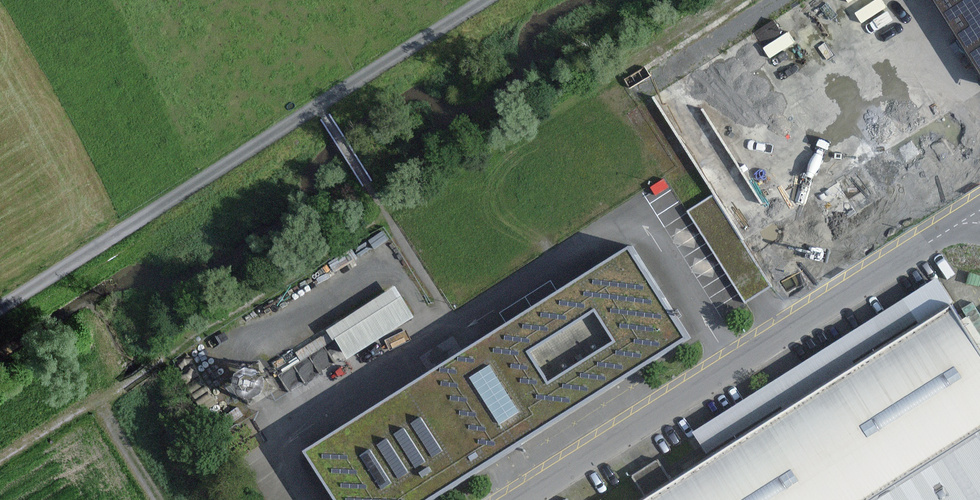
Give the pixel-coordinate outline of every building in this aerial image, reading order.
[(979,74),(979,0),(933,0),(979,74)] [(776,204),(692,71),(652,96),(714,194),(687,210),(746,303),(773,286),(737,229),(776,204)] [(388,240),(381,231),(367,241),(374,250),(388,240)] [(632,245),(305,452),(335,499),(434,499),(691,338),(632,245)] [(973,322),(979,318),(979,307),(959,274),(947,282),(969,316),(961,321),(951,305),(889,343),(873,318),(692,433),(709,458),(643,499),(979,499),(979,334),(973,322)] [(396,286),(328,328),(347,360),(416,317),(396,286)] [(259,371),(247,367),(237,374),(234,386),(240,396),(253,400),(263,393),(266,382),(259,371)] [(644,489),(670,479),(663,462),(638,471),(644,489)]
